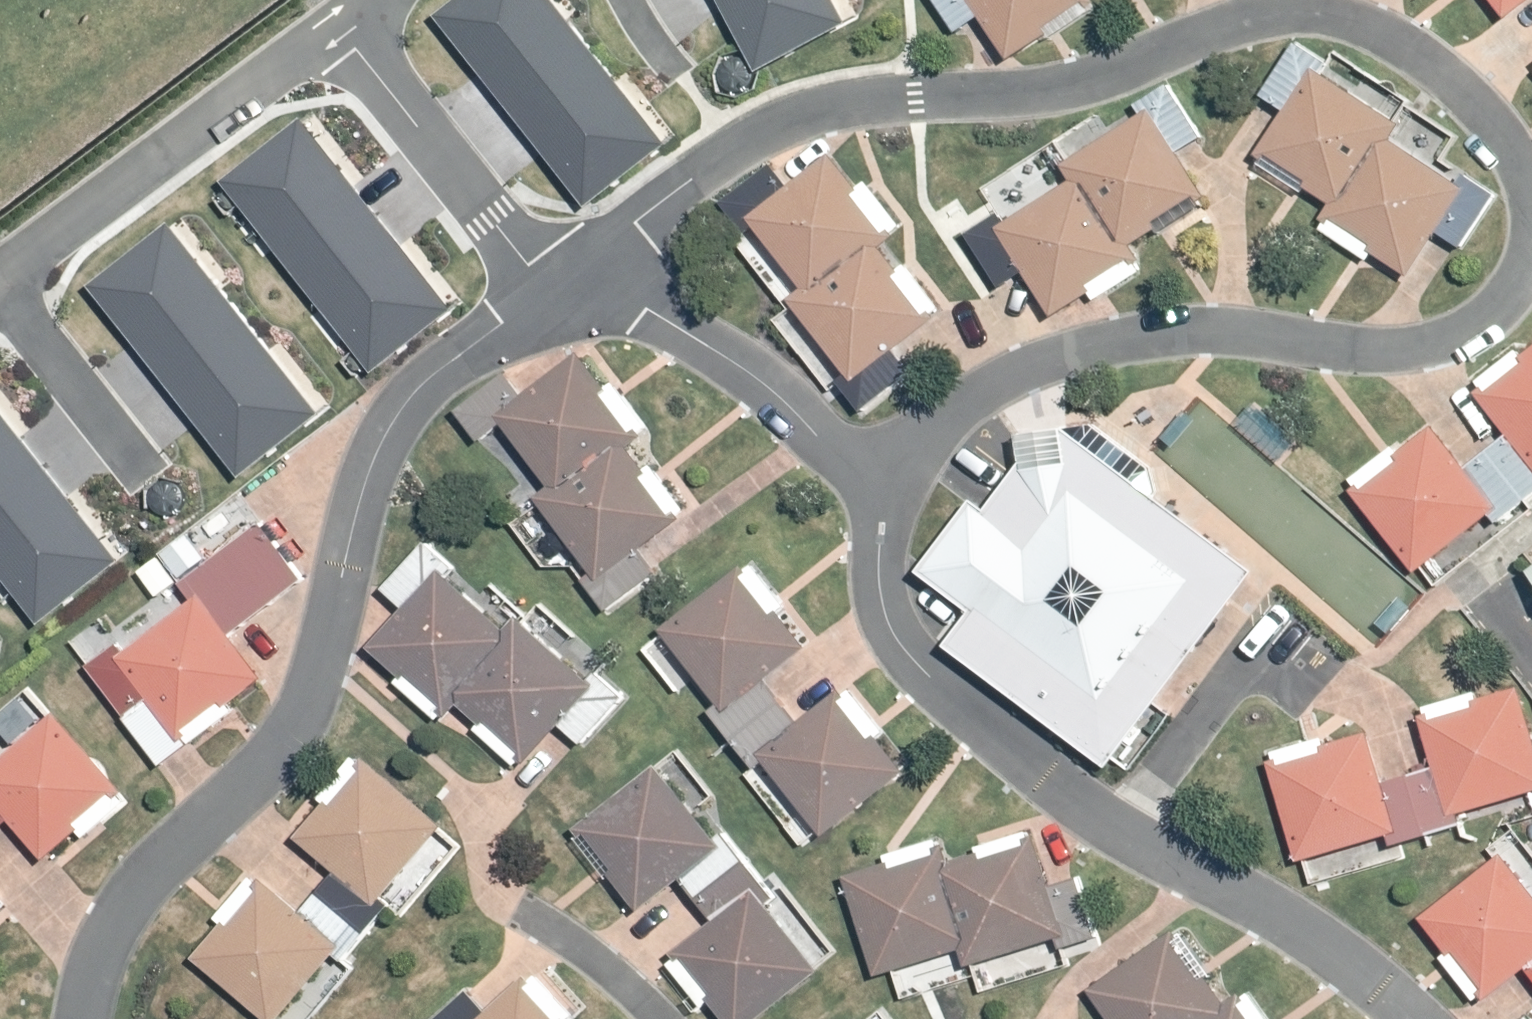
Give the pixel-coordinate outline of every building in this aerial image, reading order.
[(441,15),(590,203),(667,143),(554,0),(460,0),(441,15)] [(760,65),(847,19),(837,0),(725,0),(760,65)] [(1010,61),(1095,5),(1092,0),(969,0),(1010,61)] [(1505,19),(1529,0),(1490,0),(1505,19)] [(1401,126),(1312,69),(1255,157),(1330,206),(1320,222),(1408,279),(1465,191),(1391,143),(1401,126)] [(1203,198),(1148,111),(1062,166),(1072,182),(996,230),(1053,319),(1141,263),(1130,244),(1203,198)] [(306,120),(230,181),(379,369),(456,309),(306,120)] [(897,234),(832,151),(750,216),(805,286),(790,298),(856,381),(939,315),(884,245),(897,234)] [(173,223),(96,283),(246,472),(323,411),(173,223)] [(645,433),(582,349),(497,412),(551,484),(537,495),(599,578),(682,516),(629,445),(645,433)] [(1475,396),(1531,468),(1531,351),(1475,396)] [(975,498),(921,569),(976,608),(950,643),(1111,764),(1257,568),(1067,424),(1065,383),(1003,411),(1022,435),(1025,461),(989,508),(975,498)] [(42,618),(119,558),(0,408),(0,565),(42,618)] [(1496,509),(1431,427),(1349,492),(1414,574),(1496,509)] [(235,633),(308,579),(264,520),(184,579),(198,597),(125,651),(118,641),(89,663),(164,764),(235,712),(230,704),(268,677),(235,633)] [(807,645),(744,563),(662,626),(726,707),(807,645)] [(509,626),(442,565),(371,644),(447,713),(460,699),(527,759),(595,684),(519,615),(509,626)] [(907,769),(841,686),(758,752),(824,835),(907,769)] [(1418,721),(1447,819),(1531,793),(1531,737),(1518,691),(1418,721)] [(57,709),(0,760),(0,804),(48,858),(127,788),(57,709)] [(1368,734),(1268,765),(1298,862),(1398,832),(1368,734)] [(365,758),(298,837),(377,903),(444,823),(365,758)] [(722,842),(658,762),(578,826),(642,906),(722,842)] [(947,842),(844,873),(876,974),(962,947),(968,965),(1070,934),(1039,832),(952,859),(947,842)] [(1531,962),(1531,899),(1499,858),(1420,921),(1484,1001),(1531,962)] [(197,956),(273,1018),(279,1018),(343,942),(264,877),(197,956)] [(756,888),(675,951),(729,1018),(756,1018),(820,968),(756,888)] [(1176,925),(1089,986),(1112,1018),(1263,1018),(1242,989),(1228,998),(1176,925)] [(526,975),(478,1018),(567,1018),(526,975)]
